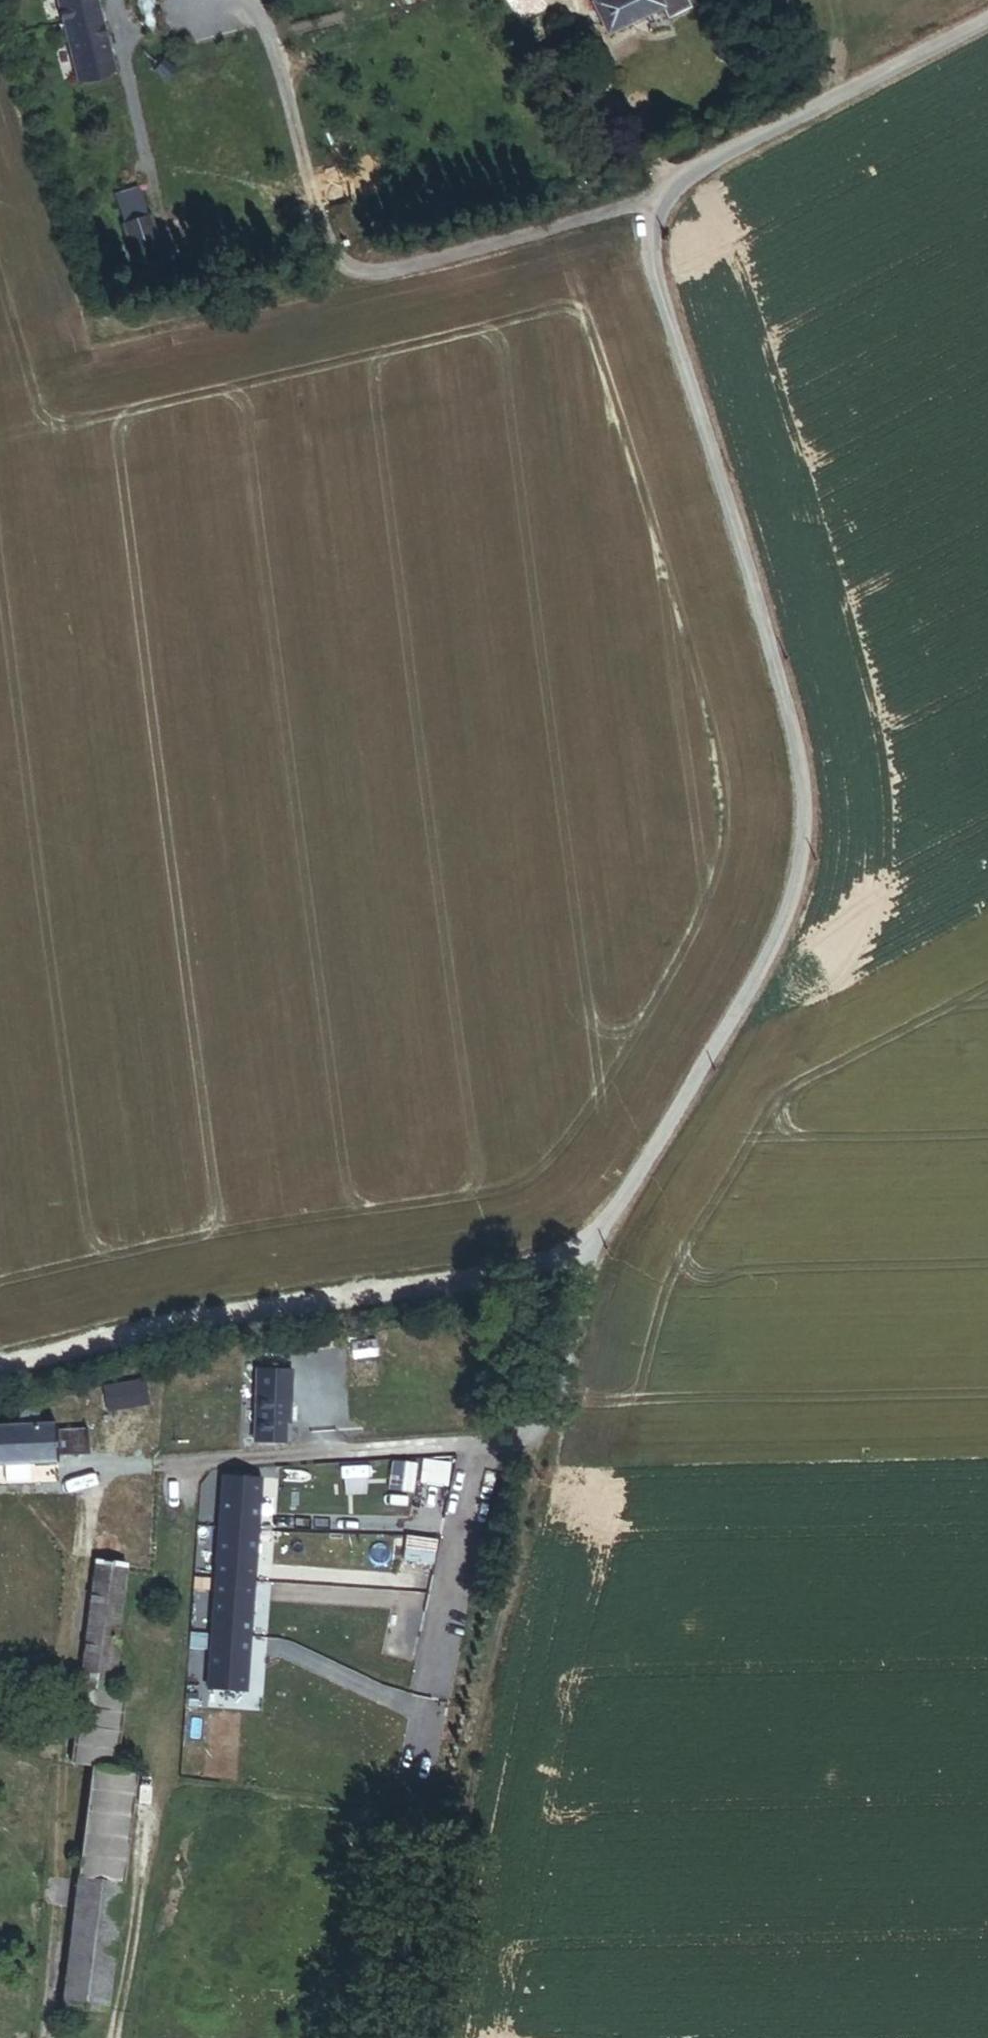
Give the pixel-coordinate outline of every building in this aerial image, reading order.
[(81,78),(115,69),(97,0),(60,0),(81,78)] [(688,0),(611,0),(597,7),(611,36),(665,10),(670,20),(692,9),(688,0)] [(297,1392),(272,1391),(270,1440),(295,1441),(297,1392)] [(82,1459),(80,1424),(0,1428),(0,1463),(82,1459)] [(215,1690),(251,1693),(270,1477),(232,1474),(215,1690)] [(85,1688),(120,1693),(126,1641),(122,1639),(132,1564),(104,1561),(85,1688)] [(83,1879),(128,1884),(142,1775),(120,1772),(131,1696),(120,1693),(85,1688),(74,1764),(98,1769),(83,1879)] [(112,2010),(128,1884),(83,1879),(66,2004),(66,2007),(68,2007),(112,2010)]
